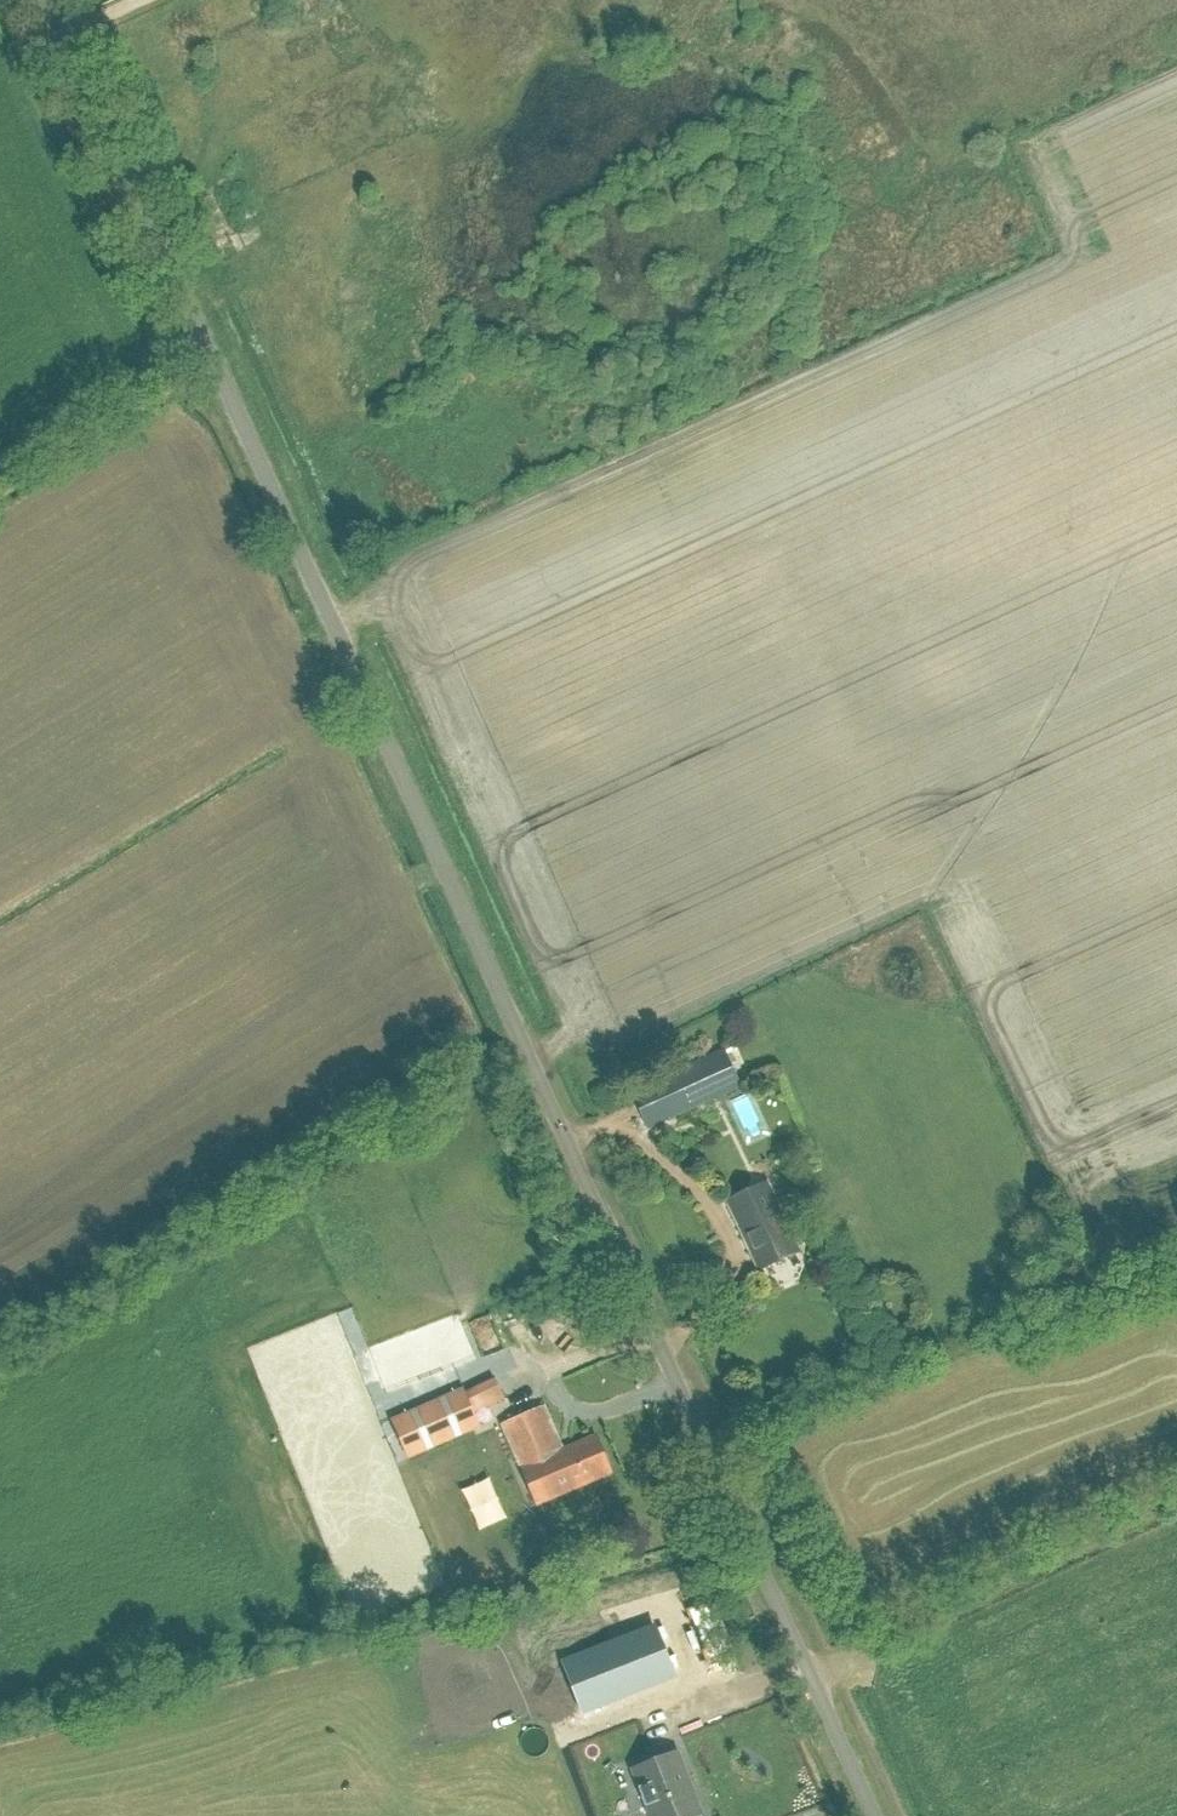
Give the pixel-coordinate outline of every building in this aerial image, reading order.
[(647,1133),(741,1086),(721,1046),(627,1093),(647,1133)] [(760,1270),(803,1250),(770,1178),(727,1198),(760,1270)] [(463,1387),(390,1419),(407,1459),(477,1428),(472,1415),(504,1401),(494,1379),(465,1392),(463,1387)] [(597,1437),(563,1449),(545,1407),(501,1426),(520,1469),(537,1506),(615,1473),(597,1437)] [(565,1665),(583,1710),(673,1675),(655,1630),(565,1665)] [(650,1815),(698,1815),(702,1815),(677,1752),(632,1769),(650,1815)]
